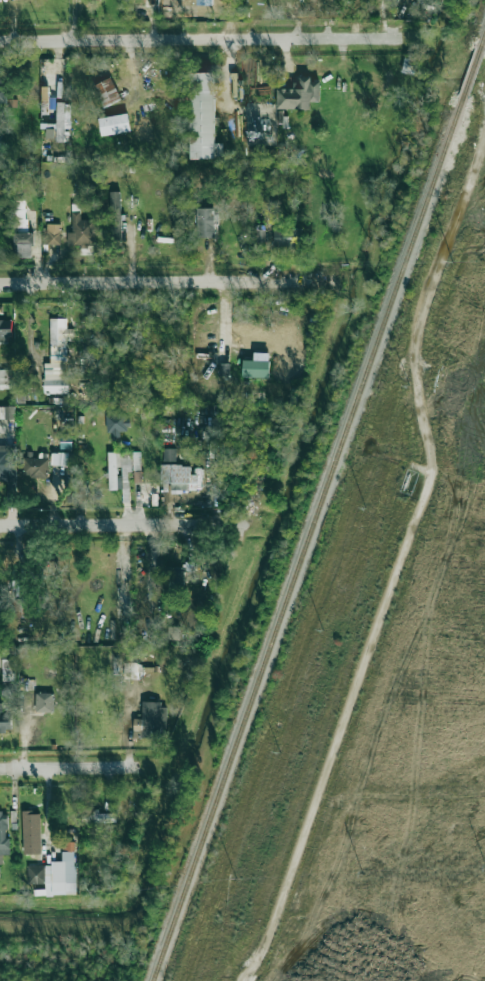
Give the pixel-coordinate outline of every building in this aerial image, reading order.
[(401,72),(414,75),(418,58),(405,55),(401,72)] [(190,73),(191,158),(223,158),(223,143),(215,143),(214,73),(190,73)] [(103,107),(121,99),(112,77),(93,85),(103,107)] [(277,108),(310,109),(310,101),(319,102),(320,81),(311,81),(311,79),(293,79),(293,89),(277,88),(277,108)] [(41,101),(49,100),(48,86),(40,87),(41,101)] [(70,129),(71,103),(57,102),(56,141),(65,142),(65,129),(70,129)] [(101,136),(131,131),(128,113),(98,118),(101,136)] [(55,138),(55,128),(47,128),(46,137),(55,138)] [(120,192),(110,192),(111,237),(121,237),(120,192)] [(26,200),(13,200),(13,228),(26,228),(26,200)] [(214,208),(196,208),(197,237),(215,237),(214,208)] [(67,246),(96,246),(95,219),(81,220),(81,211),(72,211),(73,232),(67,232),(67,246)] [(61,224),(44,224),(44,245),(61,245),(61,224)] [(301,248),(302,226),(274,225),(273,246),(301,248)] [(256,230),(257,242),(266,242),(265,229),(256,230)] [(14,233),(14,257),(34,257),(33,233),(14,233)] [(68,393),(67,339),(72,339),(72,328),(67,328),(67,318),(50,318),(51,363),(44,363),(44,393),(68,393)] [(0,320),(0,343),(10,343),(11,320),(0,320)] [(230,345),(265,346),(266,324),(230,323),(230,345)] [(269,378),(270,361),(243,360),(243,377),(269,378)] [(11,370),(0,370),(0,389),(11,389),(11,370)] [(0,407),(0,419),(13,418),(13,407),(0,407)] [(107,433),(111,432),(111,438),(121,438),(121,430),(128,429),(128,412),(106,412),(107,433)] [(72,449),(72,436),(61,435),(60,449),(72,449)] [(16,481),(15,445),(0,446),(0,481),(16,481)] [(176,449),(164,449),(163,461),(176,461),(176,449)] [(108,452),(109,490),(129,490),(128,472),(131,472),(131,452),(108,452)] [(140,452),(132,452),(133,470),(141,470),(140,452)] [(68,453),(52,453),(52,465),(67,465),(68,453)] [(48,458),(24,458),(23,477),(48,477),(48,458)] [(160,483),(171,483),(171,490),(197,491),(197,475),(191,475),(191,465),(161,464),(160,483)] [(159,507),(159,494),(145,494),(145,506),(159,507)] [(24,598),(13,598),(13,617),(24,617),(24,598)] [(15,679),(16,660),(4,659),(3,678),(15,679)] [(143,678),(154,678),(153,667),(142,667),(143,678)] [(36,712),(54,712),(53,693),(35,693),(36,712)] [(134,718),(134,736),(141,736),(141,737),(164,738),(165,702),(142,701),(142,719),(134,718)] [(2,714),(2,703),(0,703),(0,731),(11,731),(11,714),(2,714)] [(9,838),(7,838),(7,812),(0,812),(0,863),(1,863),(1,855),(10,855),(9,838)] [(23,854),(41,854),(40,812),(22,812),(23,854)] [(82,823),(115,822),(115,813),(82,814),(82,823)] [(76,895),(76,842),(62,842),(62,861),(52,862),(52,866),(27,866),(27,884),(46,884),(46,895),(76,895)]
